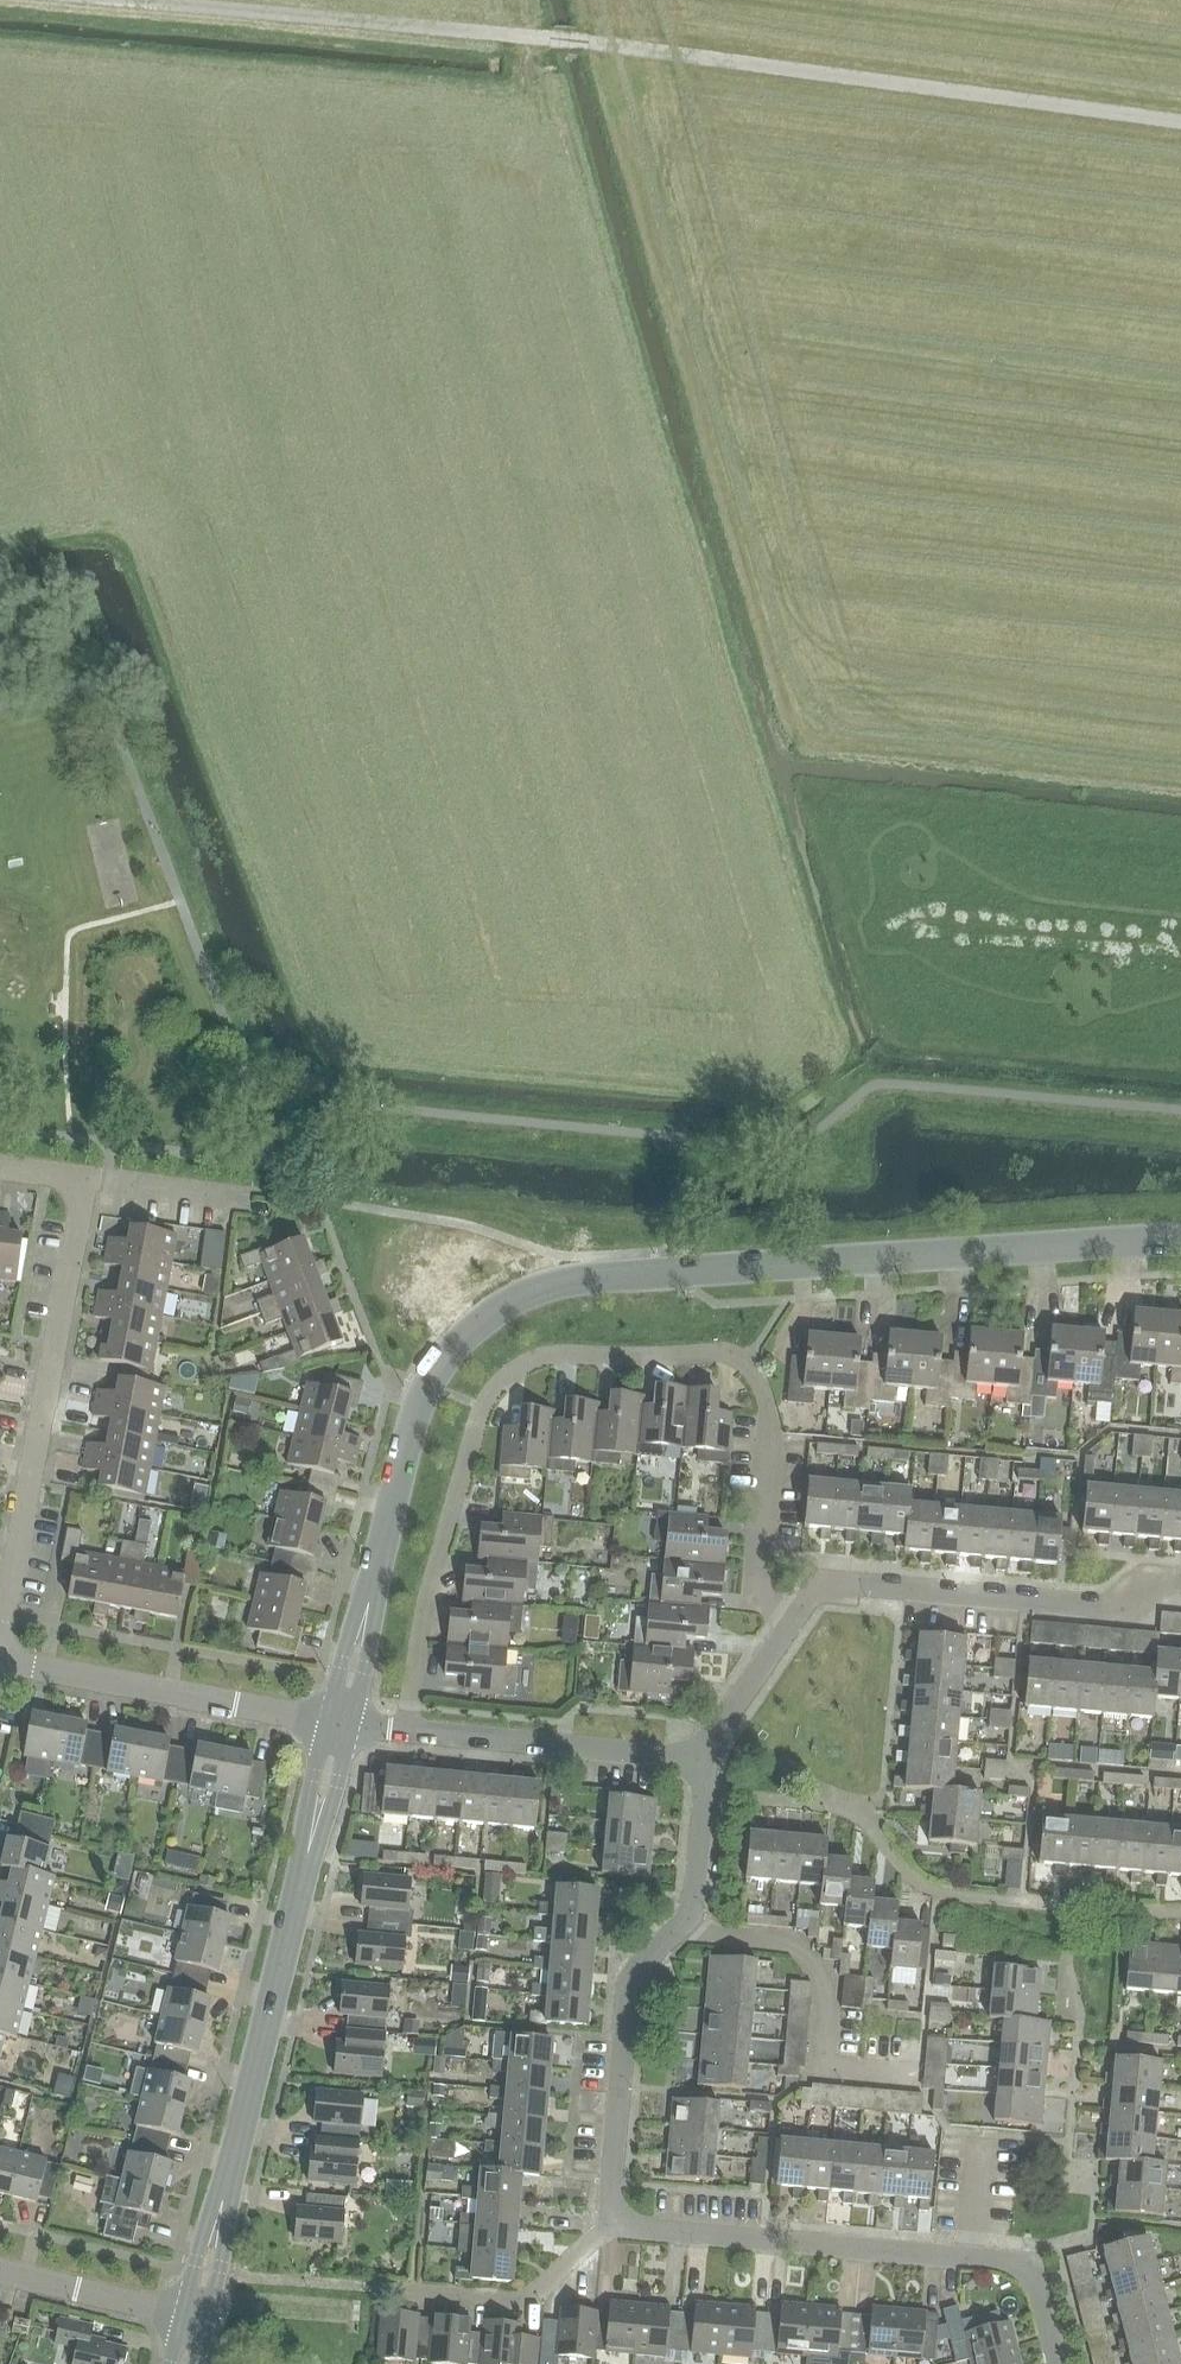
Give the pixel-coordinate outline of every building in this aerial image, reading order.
[(16,1282),(22,1235),(8,1234),(10,1215),(0,1213),(0,1280),(16,1282)] [(109,1238),(107,1251),(171,1263),(177,1236),(130,1227),(128,1241),(109,1238)] [(262,1263),(269,1282),(313,1265),(313,1264),(303,1239),(260,1255),(259,1250),(240,1258),(244,1270),(262,1263)] [(171,1263),(107,1251),(104,1265),(123,1268),(120,1281),(166,1290),(171,1263)] [(221,1271),(223,1255),(202,1252),(200,1269),(221,1271)] [(256,1302),(261,1314),(322,1291),(317,1275),(327,1271),(323,1260),(313,1264),(313,1265),(269,1282),(274,1295),(256,1302)] [(214,1296),(218,1277),(206,1275),(202,1294),(214,1296)] [(166,1290),(120,1281),(118,1294),(99,1291),(97,1304),(161,1316),(166,1290)] [(283,1319),(288,1332),(332,1316),(332,1317),(343,1313),(339,1302),(328,1306),(322,1291),(261,1314),(265,1325),(283,1319)] [(161,1316),(97,1304),(94,1318),(113,1321),(110,1334),(156,1343),(161,1316)] [(1117,1341),(1115,1366),(1114,1379),(1138,1381),(1140,1365),(1155,1367),(1160,1313),(1134,1311),(1131,1342),(1117,1341)] [(1160,1313),(1155,1367),(1171,1368),(1169,1384),(1180,1385),(1180,1315),(1160,1313)] [(342,1342),(332,1317),(332,1316),(288,1332),(295,1351),(277,1357),(282,1370),(301,1363),(299,1358),(342,1342)] [(1057,1383),(1073,1384),(1078,1331),(1051,1328),(1048,1359),(1034,1358),(1033,1367),(1034,1368),(1031,1397),(1055,1399),(1057,1383)] [(950,1399),(974,1401),(976,1385),(991,1386),(996,1333),(970,1330),(967,1362),(953,1360),(952,1370),(950,1399)] [(1115,1366),(1101,1364),(1104,1333),(1078,1331),(1073,1384),(1088,1386),(1087,1402),(1096,1403),(1112,1404),(1114,1379),(1115,1366)] [(910,1389),(915,1335),(889,1333),(886,1364),(872,1362),(871,1372),(869,1401),(893,1403),(895,1387),(910,1389)] [(996,1333),(991,1386),(1007,1388),(1006,1404),(1022,1405),(1023,1405),(1030,1406),(1031,1397),(1034,1368),(1033,1367),(1020,1366),(1023,1335),(996,1333)] [(156,1343),(110,1334),(108,1348),(102,1346),(99,1361),(122,1365),(119,1379),(148,1384),(151,1371),(156,1343)] [(829,1391),(834,1337),(807,1335),(805,1366),(790,1365),(787,1403),(812,1405),(813,1389),(829,1391)] [(941,1337),(915,1335),(910,1389),(926,1390),(924,1406),(949,1408),(950,1399),(952,1370),(938,1369),(941,1337)] [(868,1410),(869,1401),(871,1372),(857,1371),(860,1339),(834,1337),(829,1391),(845,1392),(843,1408),(868,1410)] [(262,1373),(282,1370),(277,1357),(259,1364),(262,1373)] [(307,1384),(300,1411),(346,1422),(349,1407),(355,1409),(357,1398),(359,1398),(363,1383),(334,1376),(330,1389),(307,1384)] [(231,1380),(229,1392),(254,1397),(258,1377),(231,1380)] [(165,1388),(148,1384),(119,1379),(116,1393),(98,1390),(95,1403),(160,1415),(165,1388)] [(641,1406),(637,1456),(662,1458),(663,1447),(681,1448),(687,1389),(657,1386),(655,1407),(641,1406)] [(730,1415),(728,1415),(715,1413),(717,1392),(687,1389),(681,1448),(700,1450),(699,1461),(725,1464),(730,1415)] [(618,1454),(637,1456),(641,1406),(642,1397),(612,1394),(610,1414),(596,1413),(592,1463),(617,1465),(618,1454)] [(1031,1397),(1030,1406),(1029,1419),(1044,1420),(1046,1398),(1031,1397)] [(236,1400),(233,1414),(244,1417),(247,1403),(236,1400)] [(551,1420),(547,1470),(572,1473),(573,1461),(592,1463),(596,1413),(597,1404),(567,1401),(565,1422),(551,1420)] [(160,1415),(95,1403),(93,1416),(111,1420),(109,1433),(155,1442),(160,1415)] [(1022,1405),(1021,1418),(1029,1419),(1030,1406),(1023,1405),(1022,1405)] [(552,1411),(522,1408),(520,1430),(505,1429),(501,1478),(527,1480),(528,1469),(547,1470),(551,1420),(552,1411)] [(346,1422),(300,1411),(294,1437),(358,1453),(361,1440),(342,1435),(346,1422)] [(852,1422),(851,1436),(862,1437),(863,1422),(852,1422)] [(155,1442),(109,1433),(106,1446),(88,1443),(85,1456),(150,1468),(155,1442)] [(179,1438),(156,1434),(155,1442),(177,1446),(179,1438)] [(1131,1456),(1140,1457),(1142,1436),(1133,1435),(1131,1456)] [(1142,1436),(1140,1457),(1150,1458),(1152,1437),(1142,1436)] [(358,1453),(294,1437),(287,1464),(311,1470),(308,1484),(336,1491),(340,1478),(340,1476),(333,1474),(336,1461),(354,1466),(358,1453)] [(816,1453),(837,1455),(838,1446),(817,1444),(816,1453)] [(838,1446),(837,1455),(857,1457),(858,1448),(838,1446)] [(866,1458),(887,1460),(888,1450),(867,1448),(866,1458)] [(888,1450),(887,1460),(908,1462),(909,1452),(888,1450)] [(927,1475),(937,1476),(939,1455),(929,1454),(927,1475)] [(939,1455),(937,1476),(946,1477),(948,1456),(939,1455)] [(150,1468),(85,1456),(83,1470),(101,1473),(99,1488),(145,1496),(150,1468)] [(1085,1456),(1085,1457),(1083,1477),(1092,1478),(1094,1457),(1085,1456)] [(978,1480),(988,1480),(990,1460),(980,1459),(978,1480)] [(990,1460),(988,1480),(997,1481),(998,1460),(990,1460)] [(1017,1479),(1038,1481),(1039,1471),(1018,1469),(1017,1479)] [(1039,1471),(1038,1481),(1059,1483),(1060,1473),(1039,1471)] [(196,1492),(209,1494),(211,1482),(199,1480),(196,1492)] [(830,1530),(834,1483),(808,1480),(803,1527),(821,1529),(820,1540),(830,1541),(831,1530),(830,1530)] [(830,1530),(831,1530),(846,1531),(845,1543),(855,1543),(856,1532),(855,1532),(859,1485),(834,1483),(830,1530)] [(336,1491),(308,1484),(304,1498),(280,1492),(274,1519),(319,1530),(323,1515),(328,1517),(331,1506),(333,1506),(336,1491)] [(855,1532),(856,1532),(872,1533),(871,1545),(880,1546),(881,1534),(880,1534),(885,1487),(859,1485),(855,1532)] [(1082,1532),(1099,1534),(1098,1545),(1108,1546),(1109,1535),(1108,1535),(1112,1488),(1086,1485),(1082,1532)] [(880,1534),(881,1534),(897,1536),(896,1547),(904,1548),(908,1504),(909,1504),(911,1490),(885,1487),(880,1534)] [(1137,1490),(1112,1488),(1108,1535),(1109,1535),(1124,1536),(1123,1548),(1133,1549),(1134,1537),(1133,1537),(1137,1490)] [(1133,1537),(1134,1537),(1150,1539),(1149,1550),(1158,1551),(1159,1539),(1158,1539),(1163,1492),(1137,1490),(1133,1537)] [(1159,1539),(1175,1541),(1174,1552),(1180,1553),(1180,1494),(1163,1492),(1158,1539),(1159,1539)] [(192,1500),(191,1508),(205,1511),(206,1502),(192,1500)] [(904,1548),(903,1551),(921,1552),(920,1564),(929,1565),(930,1553),(929,1553),(934,1506),(909,1504),(908,1504),(904,1548)] [(929,1553),(930,1553),(946,1555),(945,1566),(955,1567),(956,1556),(955,1556),(959,1508),(934,1506),(929,1553)] [(955,1556),(956,1556),(971,1557),(970,1569),(980,1569),(981,1558),(980,1558),(985,1511),(959,1508),(955,1556)] [(980,1558),(981,1558),(997,1559),(996,1571),(1005,1572),(1006,1560),(1005,1560),(1010,1513),(985,1511),(980,1558)] [(1005,1560),(1006,1560),(1022,1562),(1021,1573),(1030,1574),(1031,1562),(1035,1515),(1010,1513),(1005,1560)] [(726,1535),(705,1533),(706,1518),(657,1514),(655,1540),(666,1541),(664,1560),(724,1565),(726,1535)] [(1057,1565),(1058,1546),(1059,1541),(1069,1542),(1070,1529),(1060,1528),(1061,1518),(1035,1515),(1031,1562),(1057,1565)] [(550,1546),(552,1520),(503,1516),(502,1530),(480,1528),(478,1559),(487,1560),(487,1559),(537,1563),(539,1545),(550,1546)] [(275,1549),(272,1562),(316,1573),(320,1558),(319,1557),(321,1547),(316,1545),(319,1530),(274,1519),(267,1547),(275,1549)] [(140,1521),(138,1529),(150,1531),(151,1523),(140,1521)] [(96,1603),(104,1557),(78,1552),(82,1531),(67,1528),(61,1557),(75,1560),(68,1598),(95,1603),(96,1603)] [(96,1603),(95,1603),(93,1614),(104,1617),(106,1605),(122,1608),(135,1544),(122,1541),(119,1560),(104,1557),(96,1603)] [(135,1544),(122,1608),(139,1611),(136,1623),(148,1625),(150,1614),(149,1614),(158,1567),(143,1564),(147,1546),(135,1544)] [(184,1572),(158,1567),(149,1614),(150,1614),(177,1619),(184,1580),(198,1583),(203,1554),(188,1551),(184,1572)] [(465,1571),(462,1602),(472,1603),(472,1602),(522,1606),(523,1588),(535,1589),(537,1563),(487,1559),(487,1560),(486,1573),(465,1571)] [(651,1577),(649,1603),(699,1608),(699,1607),(700,1594),(721,1596),(724,1565),(664,1560),(663,1579),(651,1577)] [(254,1601),(299,1613),(303,1598),(308,1599),(311,1588),(313,1589),(316,1573),(272,1562),(269,1576),(260,1574),(254,1601)] [(260,1632),(256,1646),(297,1656),(297,1654),(300,1640),(299,1640),(301,1629),(296,1628),(299,1613),(254,1601),(247,1629),(260,1632)] [(519,1632),(522,1606),(472,1602),(472,1603),(470,1616),(450,1614),(447,1644),(506,1650),(508,1631),(519,1632)] [(705,1639),(705,1638),(708,1608),(699,1607),(699,1608),(649,1603),(647,1621),(636,1620),(634,1646),(683,1650),(684,1650),(685,1637),(705,1639)] [(1161,1612),(1159,1633),(1168,1634),(1170,1613),(1161,1612)] [(1041,1623),(1031,1622),(1030,1643),(1039,1644),(1041,1623)] [(1067,1625),(1058,1624),(1056,1646),(1065,1646),(1067,1625)] [(1092,1628),(1083,1627),(1081,1648),(1090,1649),(1092,1628)] [(1118,1630),(1108,1629),(1106,1650),(1116,1651),(1118,1630)] [(584,1630),(583,1641),(598,1642),(599,1631),(584,1630)] [(1143,1632),(1133,1631),(1131,1653),(1141,1653),(1143,1632)] [(916,1661),(963,1665),(966,1639),(919,1635),(917,1652),(906,1651),(905,1661),(916,1662),(916,1661)] [(1154,1698),(1179,1700),(1180,1673),(1180,1653),(1166,1652),(1167,1644),(1157,1643),(1154,1672),(1155,1672),(1153,1698),(1154,1698)] [(517,1667),(505,1666),(506,1650),(447,1644),(444,1674),(466,1676),(464,1693),(472,1694),(471,1700),(487,1701),(487,1695),(514,1698),(517,1667)] [(667,1694),(667,1691),(669,1679),(690,1681),(693,1651),(684,1650),(683,1650),(634,1646),(632,1664),(621,1663),(618,1689),(667,1694)] [(1054,1663),(1053,1663),(1037,1661),(1038,1653),(1029,1652),(1024,1707),(1050,1709),(1054,1663)] [(1054,1663),(1050,1709),(1075,1712),(1079,1665),(1063,1663),(1064,1656),(1054,1655),(1053,1663),(1054,1663)] [(1079,1665),(1075,1712),(1101,1714),(1104,1667),(1088,1666),(1089,1658),(1079,1657),(1079,1665)] [(994,1659),(993,1668),(1014,1670),(1015,1661),(994,1659)] [(1104,1667),(1101,1714),(1126,1717),(1130,1670),(1129,1670),(1113,1668),(1114,1660),(1105,1660),(1104,1667)] [(916,1661),(916,1662),(915,1678),(903,1677),(902,1686),(914,1687),(914,1686),(961,1691),(963,1665),(916,1661)] [(1130,1670),(1126,1717),(1152,1719),(1154,1698),(1153,1698),(1155,1672),(1154,1672),(1139,1671),(1139,1663),(1130,1662),(1129,1670),(1130,1670)] [(1014,1670),(993,1668),(993,1677),(1013,1679),(1014,1670)] [(914,1686),(914,1687),(913,1703),(901,1702),(900,1711),(912,1713),(912,1712),(959,1716),(961,1691),(914,1686)] [(990,1709),(989,1719),(1010,1721),(1011,1711),(990,1709)] [(912,1712),(912,1713),(910,1728),(899,1727),(898,1737),(909,1738),(909,1737),(956,1741),(959,1716),(912,1712)] [(24,1757),(28,1758),(24,1776),(49,1781),(52,1762),(51,1762),(59,1719),(32,1714),(24,1757)] [(79,1765),(93,1768),(98,1740),(85,1738),(87,1724),(59,1719),(51,1762),(52,1762),(79,1767),(79,1765)] [(1010,1721),(989,1719),(988,1728),(1009,1730),(1010,1721)] [(25,1748),(29,1729),(20,1728),(16,1746),(25,1748)] [(98,1740),(93,1768),(107,1771),(106,1773),(134,1778),(142,1735),(115,1730),(112,1743),(98,1740)] [(162,1781),(176,1784),(181,1756),(167,1753),(170,1740),(142,1735),(134,1778),(162,1783),(162,1781)] [(909,1737),(909,1738),(908,1754),(896,1753),(895,1762),(907,1763),(907,1762),(954,1767),(956,1741),(909,1737)] [(1151,1744),(1150,1759),(1159,1760),(1161,1745),(1151,1744)] [(181,1756),(176,1784),(190,1786),(189,1788),(217,1793),(224,1750),(197,1745),(195,1758),(181,1756)] [(253,1756),(224,1750),(217,1793),(245,1799),(245,1797),(259,1799),(264,1771),(250,1769),(253,1756)] [(985,1760),(984,1769),(1005,1771),(1006,1762),(985,1760)] [(907,1762),(907,1763),(906,1779),(894,1778),(893,1787),(933,1791),(933,1790),(952,1792),(952,1791),(954,1767),(907,1762)] [(412,1771),(407,1818),(433,1820),(437,1773),(436,1773),(420,1771),(421,1764),(412,1763),(411,1771),(412,1771)] [(437,1773),(433,1820),(458,1822),(462,1776),(462,1775),(446,1774),(446,1766),(437,1765),(436,1773),(437,1773)] [(412,1771),(411,1771),(386,1768),(384,1791),(374,1790),(373,1803),(382,1804),(381,1815),(407,1818),(412,1771)] [(462,1776),(458,1822),(483,1825),(488,1778),(487,1778),(471,1776),(472,1769),(462,1768),(462,1775),(462,1776)] [(1005,1771),(984,1769),(983,1779),(1004,1781),(1005,1771)] [(1051,1778),(1072,1780),(1073,1771),(1052,1769),(1051,1778)] [(488,1778),(483,1825),(509,1827),(513,1780),(512,1780),(496,1779),(497,1771),(488,1770),(487,1778),(488,1778)] [(1073,1771),(1072,1780),(1093,1782),(1094,1773),(1073,1771)] [(513,1780),(509,1827),(535,1830),(539,1783),(522,1781),(522,1773),(513,1773),(512,1780),(513,1780)] [(1102,1783),(1123,1785),(1123,1775),(1103,1774),(1102,1783)] [(1123,1775),(1123,1785),(1143,1787),(1144,1777),(1123,1775)] [(1153,1788),(1173,1790),(1174,1780),(1154,1778),(1153,1788)] [(561,1785),(551,1784),(549,1805),(559,1806),(561,1785)] [(1029,1789),(1008,1787),(1007,1796),(1028,1798),(1029,1789)] [(933,1790),(933,1791),(931,1807),(920,1806),(919,1815),(931,1816),(931,1815),(978,1820),(980,1794),(952,1791),(952,1792),(933,1790)] [(656,1800),(648,1799),(609,1796),(606,1822),(653,1826),(656,1800)] [(55,1820),(41,1817),(27,1814),(24,1828),(52,1835),(55,1820)] [(931,1815),(931,1816),(928,1842),(950,1844),(949,1853),(964,1855),(965,1845),(975,1846),(978,1820),(931,1815)] [(1064,1866),(1069,1819),(1042,1816),(1038,1863),(1056,1865),(1055,1876),(1064,1877),(1065,1866),(1064,1866)] [(1064,1866),(1065,1866),(1081,1867),(1080,1879),(1089,1880),(1091,1868),(1090,1868),(1094,1821),(1069,1819),(1064,1866)] [(1090,1868),(1091,1868),(1106,1870),(1105,1881),(1115,1882),(1116,1870),(1115,1870),(1119,1823),(1094,1821),(1090,1868)] [(653,1826),(606,1822),(604,1847),(651,1852),(653,1826)] [(1115,1870),(1116,1870),(1132,1872),(1131,1883),(1140,1884),(1141,1873),(1140,1873),(1144,1826),(1119,1823),(1115,1870)] [(776,1835),(775,1835),(759,1833),(760,1825),(750,1824),(745,1879),(771,1881),(776,1835)] [(1140,1873),(1141,1873),(1157,1874),(1156,1886),(1165,1887),(1166,1875),(1165,1875),(1170,1828),(1144,1826),(1140,1873)] [(776,1835),(771,1881),(796,1884),(801,1837),(800,1837),(784,1835),(785,1828),(776,1827),(775,1835),(776,1835)] [(8,1838),(1,1865),(55,1878),(55,1877),(44,1874),(50,1848),(48,1848),(52,1835),(24,1828),(21,1841),(8,1838)] [(1166,1875),(1180,1876),(1180,1829),(1170,1828),(1165,1875),(1166,1875)] [(801,1837),(796,1884),(821,1886),(822,1886),(825,1851),(826,1851),(827,1839),(809,1838),(810,1830),(801,1829),(800,1837),(801,1837)] [(568,1834),(547,1832),(546,1842),(567,1844),(568,1834)] [(567,1844),(546,1842),(545,1851),(566,1853),(567,1844)] [(651,1852),(604,1847),(601,1873),(648,1878),(651,1852)] [(1001,1858),(1023,1860),(1023,1850),(1002,1848),(1001,1858)] [(165,1864),(177,1867),(180,1852),(168,1849),(165,1864)] [(382,1861),(403,1863),(404,1853),(383,1851),(382,1861)] [(822,1886),(821,1886),(819,1905),(844,1908),(845,1908),(849,1872),(851,1861),(833,1859),(834,1851),(826,1851),(825,1851),(822,1886)] [(404,1853),(403,1863),(424,1865),(425,1855),(404,1853)] [(433,1866),(454,1868),(455,1858),(434,1856),(433,1866)] [(455,1858),(454,1868),(474,1870),(475,1860),(455,1858)] [(483,1871),(504,1873),(505,1863),(484,1861),(483,1871)] [(525,1875),(525,1872),(526,1865),(505,1863),(504,1873),(525,1875)] [(12,1870),(8,1884),(0,1882),(0,1893),(48,1905),(55,1878),(1,1865),(1,1867),(12,1870)] [(845,1908),(844,1908),(843,1926),(868,1929),(869,1929),(872,1893),(873,1893),(874,1882),(856,1880),(857,1873),(849,1872),(845,1908)] [(500,1876),(484,1874),(481,1902),(498,1904),(500,1876)] [(202,1875),(200,1885),(214,1888),(216,1879),(202,1875)] [(368,1921),(406,1924),(408,1911),(411,1879),(364,1875),(361,1906),(369,1907),(368,1921)] [(126,1896),(129,1885),(122,1883),(116,1886),(115,1893),(126,1896)] [(539,1904),(538,1913),(537,1915),(554,1916),(554,1914),(595,1917),(597,1890),(557,1886),(555,1905),(539,1904)] [(0,1893),(0,1904),(3,1905),(0,1918),(0,1921),(42,1931),(48,1905),(0,1893)] [(869,1929),(868,1929),(866,1948),(891,1950),(892,1950),(896,1914),(897,1915),(898,1903),(880,1902),(881,1894),(873,1893),(872,1893),(869,1929)] [(120,1915),(125,1898),(109,1894),(104,1910),(120,1915)] [(181,1934),(224,1945),(230,1917),(217,1914),(221,1900),(193,1894),(190,1907),(188,1907),(181,1934)] [(552,1941),(592,1944),(595,1917),(554,1914),(554,1916),(553,1932),(536,1930),(535,1940),(535,1942),(552,1943),(552,1941)] [(892,1950),(891,1950),(890,1969),(916,1972),(921,1925),(904,1923),(904,1915),(897,1915),(896,1914),(892,1950)] [(746,1924),(767,1926),(768,1917),(747,1915),(746,1924)] [(768,1917),(767,1926),(788,1928),(789,1919),(768,1917)] [(819,1918),(809,1917),(807,1938),(817,1939),(819,1918)] [(491,1920),(480,1918),(479,1933),(490,1934),(491,1920)] [(0,1921),(0,1949),(35,1957),(42,1931),(0,1921)] [(405,1938),(406,1924),(368,1921),(367,1935),(358,1934),(355,1965),(402,1970),(405,1938)] [(224,1945),(181,1934),(175,1962),(177,1962),(173,1976),(201,1982),(204,1969),(217,1972),(224,1945)] [(943,1935),(942,1947),(953,1948),(955,1936),(943,1935)] [(477,1951),(486,1952),(488,1937),(478,1936),(476,1951),(477,1951)] [(831,1960),(840,1961),(841,1954),(843,1940),(833,1939),(831,1960)] [(590,1971),(592,1944),(552,1941),(552,1943),(550,1959),(534,1958),(533,1967),(533,1969),(549,1970),(550,1968),(590,1971)] [(1151,1992),(1155,1945),(1129,1943),(1125,1990),(1151,1992)] [(1155,1945),(1151,1992),(1176,1994),(1180,1947),(1155,1945)] [(0,1949),(0,1977),(29,1984),(35,1957),(0,1949)] [(956,1953),(935,1951),(934,1961),(955,1963),(956,1953)] [(843,1976),(844,1976),(848,1976),(850,1955),(841,1954),(840,1961),(839,1975),(843,1976)] [(709,1957),(707,1983),(754,1987),(756,1961),(709,1957)] [(490,1965),(477,1964),(476,1981),(488,1982),(490,1965)] [(450,1982),(469,1984),(470,1968),(451,1966),(450,1982)] [(991,1992),(1038,1997),(1040,1970),(993,1966),(991,1992)] [(531,1996),(547,1997),(547,1995),(588,1998),(590,1971),(550,1968),(549,1970),(548,1986),(532,1984),(531,1994),(531,1996)] [(201,1982),(173,1976),(170,1989),(168,1989),(161,2016),(204,2027),(210,1999),(198,1996),(201,1982)] [(844,1976),(841,2007),(861,2009),(862,2006),(862,1999),(864,1978),(848,1976),(844,1976)] [(949,1986),(950,1977),(935,1976),(935,1985),(949,1986)] [(0,1977),(0,2004),(23,2010),(29,1984),(0,1977)] [(874,1979),(864,1978),(862,1999),(872,2000),(874,1979)] [(811,1983),(803,1982),(790,1981),(789,1991),(810,1993),(811,1983)] [(385,2033),(387,2018),(389,1988),(342,1983),(339,2015),(348,2015),(346,2029),(385,2033)] [(754,1987),(707,1983),(705,2008),(752,2013),(754,1987)] [(467,2008),(469,1986),(456,1985),(454,2007),(467,2008)] [(810,1993),(789,1991),(789,2000),(810,2002),(810,1993)] [(1038,1997),(991,1992),(989,2019),(1003,2020),(1003,2019),(1036,2022),(1036,2021),(1038,1997)] [(547,1995),(547,1997),(546,2013),(529,2012),(528,2023),(547,2025),(547,2023),(585,2026),(588,1998),(547,1995)] [(908,2003),(887,2001),(887,2010),(908,2012),(908,2003)] [(951,2005),(930,2003),(929,2013),(950,2015),(951,2005)] [(0,2004),(0,2032),(16,2036),(23,2010),(0,2004)] [(473,2004),(472,2021),(484,2023),(486,2005),(473,2004)] [(752,2013),(705,2008),(702,2034),(749,2038),(752,2013)] [(950,2015),(929,2013),(928,2022),(949,2024),(950,2015)] [(204,2027),(161,2016),(155,2044),(157,2044),(153,2058),(181,2064),(184,2051),(197,2054),(204,2027)] [(786,2026),(807,2027),(808,2018),(787,2016),(786,2026)] [(1003,2019),(1003,2020),(1001,2044),(1047,2049),(1050,2022),(1036,2021),(1036,2022),(1003,2019)] [(418,2035),(419,2025),(405,2023),(404,2034),(418,2035)] [(385,2033),(346,2029),(345,2043),(337,2042),(334,2073),(381,2078),(384,2046),(385,2033)] [(16,2038),(16,2036),(0,2032),(0,2054),(5,2035),(16,2038)] [(1126,2042),(1146,2044),(1147,2034),(1127,2032),(1126,2042)] [(492,2060),(509,2061),(509,2064),(549,2067),(551,2040),(513,2036),(513,2035),(495,2033),(494,2044),(492,2060)] [(749,2038),(702,2034),(700,2059),(747,2063),(749,2038)] [(1147,2034),(1146,2044),(1167,2046),(1168,2036),(1147,2034)] [(415,2038),(399,2036),(397,2048),(412,2049),(414,2050),(415,2038)] [(948,2040),(927,2038),(926,2047),(947,2049),(948,2040)] [(67,2049),(69,2042),(57,2040),(56,2046),(67,2049)] [(444,2040),(443,2057),(461,2058),(463,2042),(444,2040)] [(424,2055),(435,2056),(436,2041),(425,2041),(424,2055)] [(784,2051),(805,2053),(806,2043),(785,2041),(784,2051)] [(1047,2049),(1001,2044),(998,2070),(1045,2074),(1047,2049)] [(444,2074),(446,2058),(440,2058),(435,2057),(434,2073),(444,2074)] [(130,2095),(141,2098),(184,2108),(191,2081),(178,2078),(181,2064),(153,2058),(150,2071),(137,2068),(130,2095)] [(1112,2084),(1159,2088),(1161,2062),(1114,2058),(1113,2075),(1105,2074),(1104,2084),(1112,2085),(1112,2084)] [(747,2063),(700,2059),(698,2085),(745,2089),(747,2063)] [(506,2091),(546,2095),(549,2067),(509,2064),(509,2061),(492,2060),(491,2071),(508,2073),(506,2088),(506,2091)] [(946,2065),(924,2063),(924,2073),(945,2074),(946,2065)] [(777,2076),(798,2078),(799,2068),(778,2066),(777,2076)] [(1045,2074),(998,2070),(996,2095),(1043,2099),(1045,2074)] [(1112,2084),(1112,2085),(1110,2102),(1102,2101),(1102,2109),(1110,2110),(1110,2109),(1157,2113),(1159,2088),(1112,2084)] [(444,2096),(444,2086),(434,2085),(433,2096),(444,2096)] [(811,2090),(810,2105),(819,2106),(821,2085),(812,2085),(811,2090)] [(544,2122),(546,2095),(506,2091),(506,2088),(490,2087),(489,2089),(489,2098),(505,2100),(504,2115),(504,2118),(544,2122)] [(847,2088),(837,2087),(835,2108),(845,2109),(847,2088)] [(810,2105),(811,2090),(802,2089),(800,2110),(810,2111),(810,2105)] [(872,2090),(862,2089),(860,2110),(870,2111),(872,2090)] [(941,2111),(943,2090),(934,2089),(932,2110),(941,2111)] [(6,2090),(3,2104),(12,2106),(16,2092),(6,2090)] [(406,2107),(423,2109),(424,2091),(407,2090),(406,2107)] [(320,2137),(359,2140),(360,2127),(363,2095),(316,2091),(313,2122),(322,2123),(320,2137)] [(897,2092),(888,2091),(886,2112),(895,2113),(897,2092)] [(920,2116),(921,2095),(913,2094),(911,2115),(920,2116)] [(1043,2099),(996,2095),(994,2121),(1040,2125),(1043,2099)] [(184,2108),(141,2098),(135,2125),(137,2126),(133,2139),(161,2146),(164,2133),(177,2136),(184,2108)] [(670,2126),(717,2130),(719,2104),(672,2099),(670,2126)] [(771,2104),(750,2102),(749,2112),(770,2114),(771,2104)] [(1110,2109),(1110,2110),(1108,2126),(1100,2125),(1099,2135),(1107,2135),(1107,2134),(1154,2139),(1157,2113),(1110,2109)] [(501,2145),(541,2148),(544,2122),(504,2118),(504,2115),(487,2114),(486,2125),(503,2127),(501,2143),(501,2145)] [(442,2125),(430,2124),(429,2140),(441,2140),(442,2125)] [(668,2151),(715,2155),(717,2130),(670,2126),(668,2151)] [(1107,2134),(1107,2135),(1106,2151),(1098,2150),(1097,2160),(1119,2163),(1119,2162),(1152,2164),(1152,2163),(1154,2139),(1107,2134)] [(358,2154),(359,2140),(320,2137),(319,2150),(311,2150),(308,2181),(355,2186),(358,2154)] [(903,2198),(904,2198),(920,2199),(919,2211),(928,2212),(934,2153),(918,2152),(919,2138),(910,2137),(908,2151),(903,2198)] [(758,2138),(756,2159),(766,2160),(768,2139),(758,2138)] [(128,2153),(122,2180),(164,2190),(171,2163),(158,2160),(161,2146),(133,2139),(130,2153),(128,2153)] [(446,2158),(447,2141),(441,2140),(429,2140),(427,2157),(446,2158)] [(802,2189),(807,2142),(780,2140),(776,2186),(793,2188),(792,2199),(802,2200),(803,2189),(802,2189)] [(541,2148),(501,2145),(501,2143),(485,2141),(484,2152),(500,2154),(499,2171),(499,2172),(520,2174),(520,2175),(539,2176),(540,2167),(541,2148)] [(832,2144),(807,2142),(802,2189),(803,2189),(819,2190),(818,2202),(827,2202),(828,2191),(832,2144)] [(852,2193),(857,2146),(832,2144),(828,2191),(844,2192),(843,2204),(852,2205),(853,2193),(852,2193)] [(883,2149),(857,2146),(852,2193),(853,2193),(869,2195),(868,2206),(878,2207),(879,2196),(878,2196),(883,2149)] [(19,2154),(0,2149),(0,2194),(9,2196),(19,2154)] [(878,2196),(879,2196),(895,2197),(893,2209),(903,2209),(904,2198),(903,2198),(908,2151),(883,2149),(878,2196)] [(712,2181),(715,2155),(668,2151),(665,2177),(712,2181)] [(46,2162),(47,2160),(19,2154),(9,2196),(36,2203),(39,2190),(53,2193),(60,2166),(46,2162)] [(766,2160),(756,2159),(752,2158),(749,2184),(764,2185),(766,2160)] [(1119,2162),(1119,2163),(1117,2178),(1109,2178),(1109,2187),(1116,2187),(1164,2191),(1166,2164),(1152,2163),(1152,2164),(1119,2162)] [(426,2180),(440,2182),(442,2166),(427,2165),(426,2180)] [(69,2171),(60,2169),(58,2176),(67,2178),(69,2171)] [(499,2172),(499,2171),(480,2169),(479,2189),(462,2187),(461,2199),(478,2200),(478,2197),(518,2201),(520,2175),(520,2174),(499,2172)] [(132,2243),(136,2227),(141,2228),(144,2215),(157,2218),(164,2190),(122,2180),(106,2176),(106,2177),(107,2177),(101,2202),(100,2202),(99,2203),(103,2204),(100,2218),(106,2220),(103,2236),(104,2235),(132,2242),(132,2243)] [(1116,2187),(1115,2203),(1107,2202),(1106,2212),(1161,2217),(1164,2191),(1116,2187)] [(341,2243),(345,2199),(306,2194),(305,2208),(297,2207),(294,2239),(341,2243)] [(460,2214),(459,2225),(475,2227),(476,2224),(516,2228),(518,2201),(478,2197),(478,2200),(476,2215),(460,2214)] [(400,2219),(412,2216),(408,2202),(396,2205),(400,2219)] [(443,2212),(430,2211),(429,2219),(442,2220),(443,2212)] [(457,2249),(456,2252),(473,2254),(473,2251),(513,2255),(516,2228),(476,2224),(475,2227),(459,2225),(457,2249)] [(1102,2277),(1109,2275),(1109,2274),(1154,2262),(1148,2237),(1102,2248),(1107,2266),(1099,2268),(1102,2277)] [(473,2251),(473,2254),(472,2269),(455,2268),(454,2279),(472,2281),(473,2279),(511,2282),(513,2255),(473,2251)] [(1066,2258),(1068,2267),(1088,2262),(1086,2253),(1066,2258)] [(1108,2301),(1115,2299),(1161,2287),(1154,2262),(1109,2274),(1109,2275),(1113,2290),(1105,2292),(1108,2301)] [(1072,2283),(1074,2292),(1095,2287),(1092,2278),(1072,2283)] [(1114,2326),(1121,2324),(1121,2323),(1167,2312),(1161,2287),(1115,2299),(1119,2315),(1112,2317),(1114,2326)] [(596,2312),(592,2351),(636,2355),(640,2305),(610,2302),(609,2313),(596,2312)] [(682,2313),(679,2352),(722,2356),(726,2306),(696,2303),(695,2314),(682,2313)] [(1078,2308),(1080,2317),(1101,2312),(1099,2303),(1078,2308)] [(768,2314),(764,2352),(777,2354),(779,2354),(808,2357),(811,2307),(782,2304),(781,2315),(768,2314)] [(640,2305),(636,2355),(665,2358),(666,2350),(679,2352),(682,2313),(669,2312),(670,2307),(640,2305)] [(726,2306),(722,2356),(751,2358),(751,2351),(764,2352),(768,2314),(755,2313),(755,2309),(726,2306)] [(957,2306),(943,2310),(956,2363),(970,2359),(1016,2348),(1010,2322),(1001,2324),(998,2311),(961,2321),(957,2306)] [(811,2307),(808,2357),(837,2360),(838,2352),(850,2353),(854,2315),(840,2314),(840,2309),(811,2307)] [(868,2354),(894,2357),(899,2310),(873,2307),(872,2316),(859,2315),(855,2353),(868,2354)] [(559,2356),(591,2359),(592,2351),(596,2312),(562,2309),(561,2321),(544,2320),(540,2363),(558,2363),(559,2356)] [(899,2310),(894,2357),(921,2359),(934,2360),(938,2314),(925,2313),(925,2312),(899,2310)] [(431,2361),(435,2320),(417,2318),(417,2315),(383,2312),(379,2359),(413,2362),(413,2360),(431,2361)] [(1120,2351),(1128,2349),(1127,2348),(1173,2336),(1167,2312),(1121,2323),(1121,2324),(1125,2340),(1118,2341),(1120,2351)] [(431,2361),(430,2363),(432,2363),(482,2363),(485,2334),(467,2333),(469,2320),(435,2317),(435,2320),(431,2361)] [(27,2335),(30,2322),(15,2318),(12,2331),(27,2335)] [(126,2349),(89,2340),(92,2327),(61,2319),(56,2344),(77,2349),(73,2363),(123,2363),(126,2349)] [(485,2334),(482,2363),(535,2363),(537,2339),(519,2337),(520,2324),(486,2321),(485,2334)] [(1084,2332),(1087,2342),(1107,2337),(1105,2327),(1084,2332)] [(1179,2361),(1173,2336),(1127,2348),(1128,2349),(1131,2363),(1167,2363),(1179,2361)] [(970,2359),(971,2363),(1020,2363),(1016,2348),(970,2359)] [(1092,2363),(1102,2363),(1113,2361),(1111,2352),(1090,2357),(1092,2363)]
